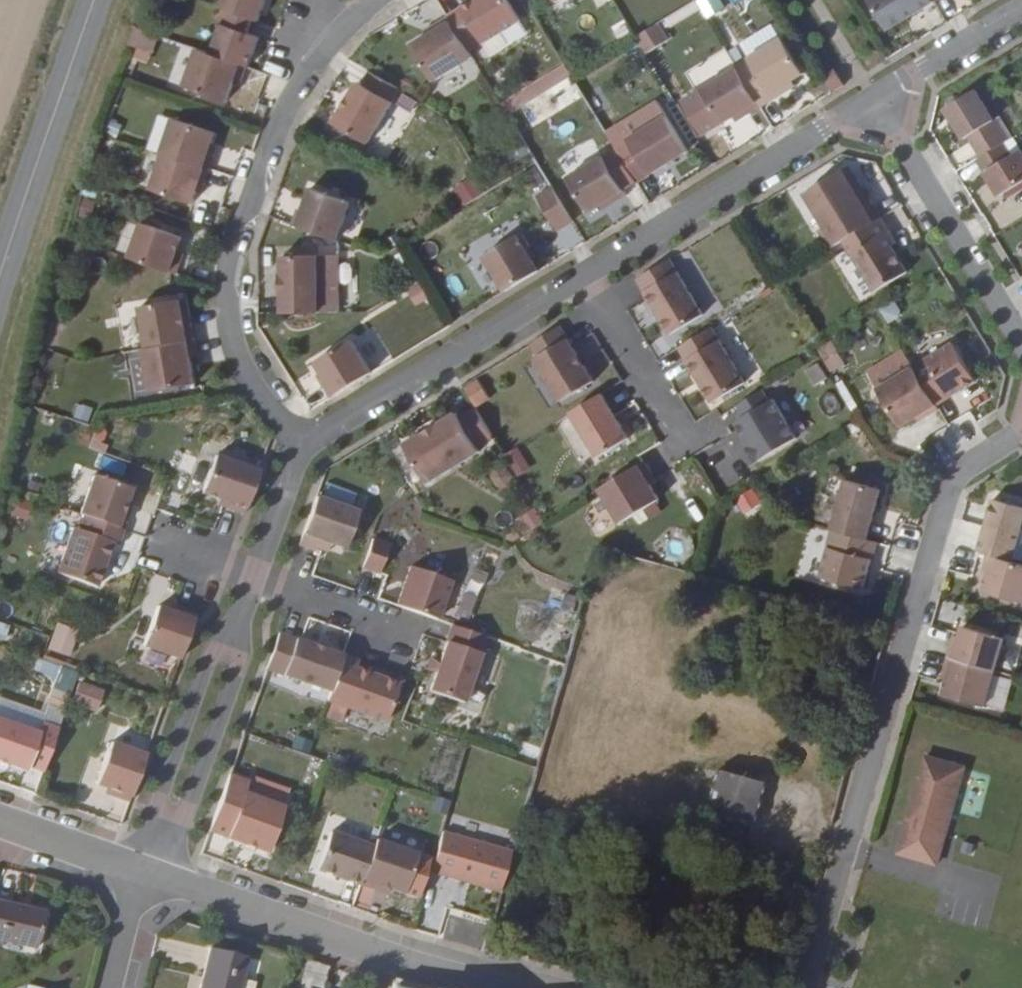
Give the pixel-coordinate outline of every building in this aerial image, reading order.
[(219,59),(252,70),(256,72),(267,41),(256,39),(259,25),(267,27),(275,0),(233,0),(228,13),(230,14),(225,29),(228,30),(219,59)] [(453,20),(470,49),(484,40),(488,47),(527,24),(512,0),(487,0),(453,20)] [(705,17),(724,7),(720,0),(697,0),(705,17)] [(934,6),(931,0),(877,0),(871,3),(891,33),(934,6)] [(470,49),(453,20),(440,27),(443,32),(432,39),(416,47),(438,85),(478,62),(470,49)] [(644,53),(667,39),(657,21),(633,35),(644,53)] [(131,27),(127,45),(150,50),(154,33),(131,27)] [(443,32),(440,27),(430,34),(432,39),(443,32)] [(741,73),(764,111),(791,94),(788,89),(795,85),(807,77),(784,44),(739,72),(741,73)] [(687,73),(693,85),(731,66),(725,53),(687,73)] [(247,86),(252,70),(219,59),(204,54),(191,92),(234,106),(241,84),(247,86)] [(509,114),(569,75),(561,62),(500,101),(509,114)] [(847,89),(836,72),(828,77),(840,94),(847,89)] [(750,120),(764,111),(741,73),(706,95),(726,128),(737,121),(746,114),(750,120)] [(408,96),(377,77),(370,90),(365,88),(341,129),(376,149),(408,96)] [(798,89),(795,85),(788,89),(791,94),(798,89)] [(971,140),(984,160),(1006,146),(1010,144),(977,94),(947,112),(967,143),(971,140)] [(750,120),(746,114),(737,121),(741,126),(750,120)] [(180,121),(169,156),(216,171),(221,156),(216,155),(219,145),(223,135),(180,121)] [(691,155),(669,121),(632,144),(633,146),(620,154),(640,187),(691,155)] [(225,146),(219,145),(216,155),(221,156),(225,146)] [(984,160),(980,163),(1002,198),(1021,186),(1021,154),(1014,159),(1006,146),(984,160)] [(211,186),(216,171),(169,156),(158,191),(200,204),(203,192),(206,185),(211,186)] [(630,199),(607,160),(572,181),(591,215),(602,209),(613,202),(616,207),(630,199)] [(844,247),(881,224),(886,220),(875,203),(869,207),(860,193),(865,189),(852,170),(809,200),(831,232),(825,236),(835,252),(844,247)] [(461,206),(482,193),(471,174),(449,187),(461,206)] [(533,195),(554,231),(571,221),(551,185),(533,195)] [(875,203),(865,189),(860,193),(869,207),(875,203)] [(355,205),(314,191),(307,215),(302,213),(297,228),(341,245),(355,205)] [(616,207),(613,202),(602,209),(605,213),(616,207)] [(890,238),(881,224),(844,247),(877,298),(909,277),(892,251),(886,242),(890,238)] [(188,241),(146,227),(134,262),(181,278),(186,263),(180,261),(182,255),(183,255),(188,241)] [(531,251),(522,237),(485,260),(506,295),(541,275),(534,263),(527,253),(531,251)] [(896,248),(890,238),(886,242),(892,251),(896,248)] [(537,261),(531,251),(527,253),(534,263),(537,261)] [(183,255),(182,255),(180,261),(186,263),(188,256),(183,255)] [(323,315),(324,258),(288,259),(288,276),(286,277),(286,297),(289,297),(287,315),(323,315)] [(707,319),(674,263),(640,284),(649,300),(674,339),(707,319)] [(413,306),(428,299),(419,280),(405,287),(413,306)] [(893,300),(878,306),(885,322),(900,315),(893,300)] [(196,329),(192,304),(187,305),(190,330),(196,329)] [(145,312),(152,351),(199,343),(196,329),(190,330),(187,305),(145,312)] [(748,385),(713,328),(680,349),(715,405),(748,385)] [(572,349),(562,331),(532,349),(540,363),(537,365),(563,406),(595,387),(572,349)] [(832,341),(816,347),(828,373),(843,366),(832,341)] [(199,343),(152,351),(149,352),(156,397),(200,389),(195,363),(202,362),(199,343)] [(372,376),(352,343),(319,362),(326,373),(332,382),(326,385),(334,399),(372,376)] [(958,346),(919,370),(942,409),(982,383),(958,346)] [(812,386),(826,377),(817,361),(802,369),(812,386)] [(942,409),(919,370),(883,391),(906,430),(921,420),(927,416),(930,420),(944,412),(942,409)] [(332,382),(326,373),(321,376),(326,385),(332,382)] [(473,407),(488,398),(475,378),(460,387),(473,407)] [(771,405),(763,394),(739,409),(747,421),(738,427),(747,441),(752,450),(749,452),(759,467),(799,442),(774,403),(771,405)] [(615,417),(603,396),(573,415),(597,458),(628,440),(615,417)] [(493,440),(476,410),(460,420),(458,416),(441,426),(423,436),(406,445),(429,485),(482,455),(478,449),(493,440)] [(930,420),(927,416),(921,420),(924,424),(930,420)] [(441,426),(437,420),(420,431),(423,436),(441,426)] [(87,447),(99,450),(105,431),(93,427),(87,447)] [(752,450),(747,441),(743,443),(749,452),(752,450)] [(514,475),(528,469),(519,445),(504,451),(514,475)] [(259,474),(215,459),(202,497),(230,507),(230,512),(244,518),(259,474)] [(652,478),(643,465),(599,492),(621,526),(659,503),(650,488),(646,482),(652,478)] [(87,516),(126,530),(131,514),(126,513),(136,489),(97,476),(83,515),(87,516)] [(656,484),(652,478),(646,482),(650,488),(656,484)] [(837,532),(870,541),(884,491),(850,482),(837,532)] [(753,487),(732,497),(740,513),(761,503),(753,487)] [(355,516),(313,500),(297,545),(314,552),(316,543),(342,552),(355,516)] [(989,558),(1014,564),(1021,535),(1021,510),(995,503),(988,529),(981,556),(989,558)] [(534,505),(515,519),(525,534),(545,521),(534,505)] [(126,530),(87,516),(83,530),(77,528),(61,572),(99,586),(114,543),(120,545),(126,530)] [(870,541),(837,532),(834,531),(821,579),(865,591),(879,544),(870,541)] [(390,544),(372,538),(362,568),(380,574),(390,544)] [(989,558),(986,574),(991,575),(986,596),(1021,606),(1021,566),(1014,564),(989,558)] [(448,582),(409,568),(395,607),(434,621),(448,582)] [(574,611),(577,594),(551,590),(548,607),(574,611)] [(181,615),(159,608),(146,649),(182,661),(197,617),(182,610),(181,615)] [(54,622),(43,649),(65,657),(75,631),(54,622)] [(480,638),(448,626),(442,644),(425,692),(459,703),(480,638)] [(951,660),(998,672),(1007,640),(965,629),(962,641),(961,646),(955,645),(951,660)] [(268,669),(329,691),(342,656),(299,641),(280,634),(268,669)] [(342,656),(329,691),(326,700),(332,702),(346,707),(386,722),(399,683),(356,668),(358,660),(342,656)] [(998,672),(951,660),(947,674),(953,675),(947,696),(989,707),(998,672)] [(53,687),(67,693),(77,670),(63,664),(53,687)] [(66,702),(94,713),(102,690),(75,680),(66,702)] [(346,707),(332,702),(327,717),(342,721),(346,707)] [(0,719),(0,762),(7,764),(27,771),(28,767),(43,772),(59,728),(42,724),(39,733),(0,719)] [(146,756),(110,744),(96,786),(105,788),(115,791),(113,798),(128,803),(146,756)] [(917,752),(894,855),(938,865),(961,762),(917,752)] [(760,785),(717,771),(703,819),(746,831),(760,785)] [(246,781),(227,775),(206,831),(238,843),(251,848),(265,853),(281,807),(242,794),(246,781)] [(115,791),(105,788),(103,794),(113,798),(115,791)] [(312,868),(355,884),(369,846),(326,830),(312,868)] [(426,875),(497,890),(506,846),(435,831),(426,875)] [(371,841),(369,846),(355,884),(369,889),(370,884),(382,888),(395,892),(409,855),(371,841)] [(251,848),(238,843),(237,848),(250,852),(251,848)] [(382,888),(370,884),(369,889),(381,893),(382,888)] [(0,900),(0,938),(44,950),(54,913),(0,900)] [(214,946),(204,987),(243,987),(246,978),(251,955),(214,946)] [(314,956),(306,987),(329,987),(335,966),(314,956)] [(246,978),(243,987),(259,987),(261,981),(246,978)]
